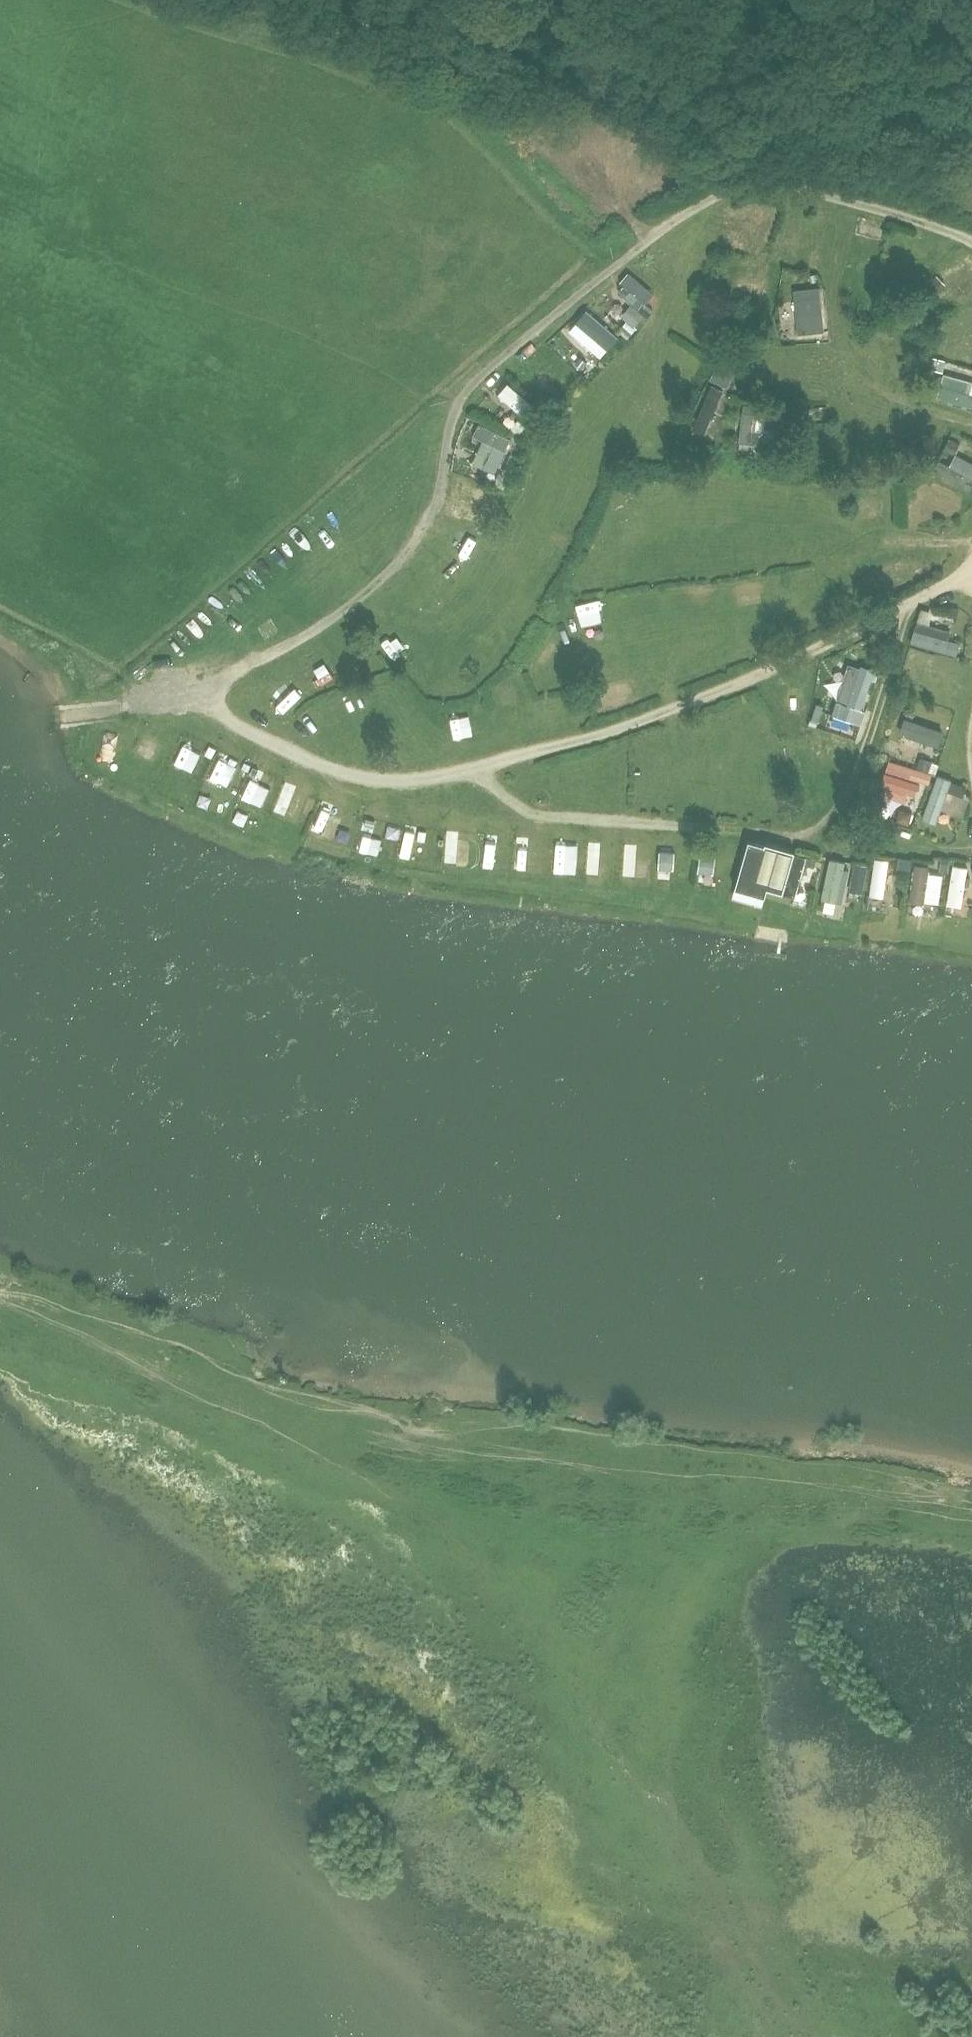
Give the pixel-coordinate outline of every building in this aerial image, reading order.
[(838,219),(835,234),(845,236),(848,221),(838,219)] [(909,228),(900,242),(911,249),(919,235),(909,228)] [(792,328),(819,326),(818,294),(791,296),(792,328)] [(598,345),(610,332),(593,317),(581,330),(598,345)] [(876,339),(880,351),(893,347),(889,335),(876,339)] [(538,349),(527,370),(519,385),(538,396),(545,383),(560,390),(572,367),(538,349)] [(724,379),(726,368),(711,365),(709,377),(724,379)] [(964,389),(966,375),(938,370),(934,391),(971,398),(971,391),(964,389)] [(492,393),(524,413),(533,400),(500,380),(492,393)] [(708,380),(690,426),(702,431),(720,385),(708,380)] [(749,436),(752,402),(740,401),(737,435),(749,436)] [(473,419),(468,434),(485,441),(476,464),(492,470),(507,432),(473,419)] [(965,488),(971,477),(937,456),(930,467),(965,488)] [(909,626),(906,637),(951,649),(954,637),(909,626)] [(901,654),(925,659),(927,646),(904,641),(901,654)] [(833,695),(857,701),(867,664),(842,658),(833,695)] [(474,713),(463,715),(465,734),(476,733),(474,713)] [(902,713),(895,729),(929,743),(936,728),(902,713)] [(98,728),(91,745),(106,752),(114,735),(98,728)] [(852,745),(856,734),(842,729),(838,740),(852,745)] [(161,753),(181,762),(188,746),(168,737),(161,753)] [(226,777),(234,757),(212,749),(204,769),(226,777)] [(882,757),(876,781),(913,790),(919,767),(882,757)] [(253,793),(259,775),(239,768),(233,785),(253,793)] [(292,801),(301,783),(279,773),(271,791),(292,801)] [(929,783),(923,818),(945,822),(948,804),(947,804),(950,786),(929,783)] [(317,785),(307,811),(330,820),(340,794),(317,785)] [(374,831),(376,805),(355,803),(352,829),(374,831)] [(451,837),(452,811),(439,811),(439,836),(451,837)] [(409,840),(412,816),(400,814),(396,838),(409,840)] [(476,827),(473,849),(485,851),(488,829),(476,827)] [(529,852),(528,833),(507,834),(508,852),(529,852)] [(553,859),(558,841),(545,838),(541,856),(553,859)] [(616,839),(613,867),(631,869),(634,841),(616,839)] [(736,855),(738,842),(725,839),(722,852),(736,855)] [(652,840),(652,863),(674,863),(674,840),(652,840)] [(591,866),(592,842),(578,842),(577,865),(591,866)] [(745,843),(731,891),(762,900),(764,891),(780,895),(792,854),(762,845),(761,848),(745,843)] [(715,867),(720,851),(699,846),(695,861),(715,867)] [(881,855),(863,855),(863,894),(880,894),(881,855)] [(835,903),(839,860),(826,859),(821,901),(835,903)] [(908,860),(907,905),(923,905),(923,860),(908,860)] [(957,905),(962,862),(950,860),(945,904),(957,905)]
